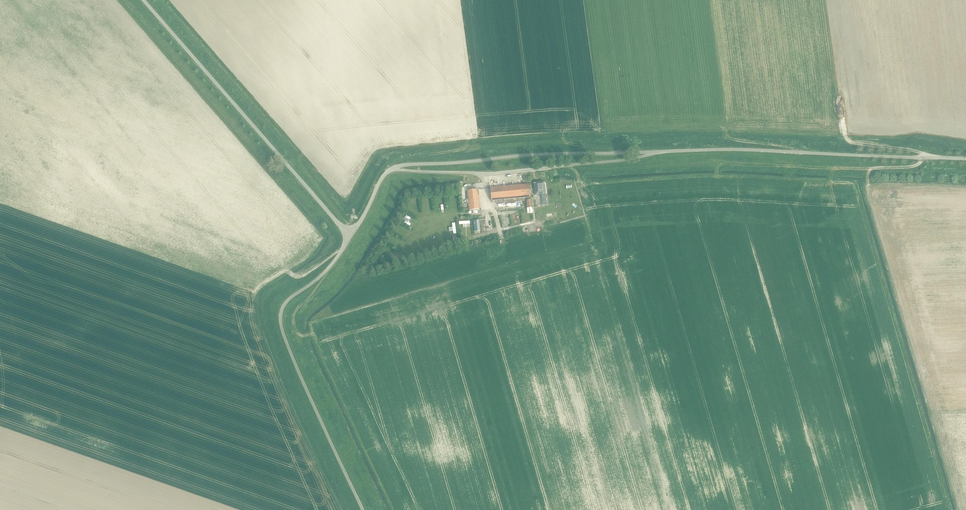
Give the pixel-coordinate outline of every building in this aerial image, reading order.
[(535,184),(536,195),(547,194),(545,182),(535,184)] [(491,188),(492,201),(530,197),(529,185),(491,188)] [(467,190),(469,211),(480,210),(478,189),(467,190)]
